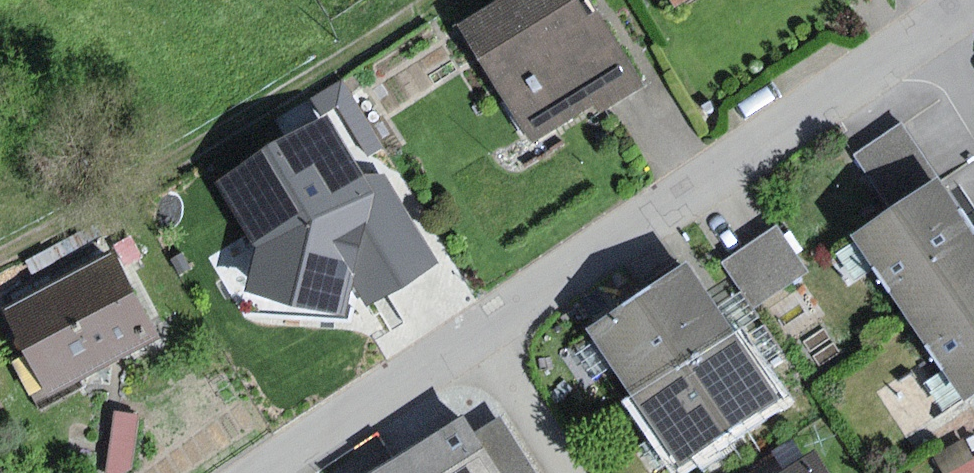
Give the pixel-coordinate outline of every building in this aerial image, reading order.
[(530,148),(641,83),(592,0),(495,0),(456,23),(530,148)] [(327,115),(214,181),(256,247),(244,290),(345,315),(353,284),(366,308),(437,263),(384,172),(363,174),(327,115)] [(904,123),(856,154),(893,210),(940,177),(904,123)] [(854,235),(911,320),(973,277),(973,226),(940,177),(893,210),(854,235)] [(777,226),(727,262),(760,309),(810,273),(777,226)] [(2,312),(43,392),(156,335),(114,254),(2,312)] [(689,263),(590,330),(636,401),(737,335),(689,263)] [(911,320),(966,402),(973,397),(973,277),(911,320)] [(737,335),(636,401),(680,467),(780,401),(737,335)] [(106,472),(127,472),(133,468),(140,415),(113,411),(106,472)] [(371,472),(505,472),(478,432),(466,413),(371,472)] [(478,432),(505,472),(539,472),(502,416),(478,432)] [(779,472),(832,472),(818,449),(779,472)] [(950,472),(973,472),(973,459),(950,472)]
